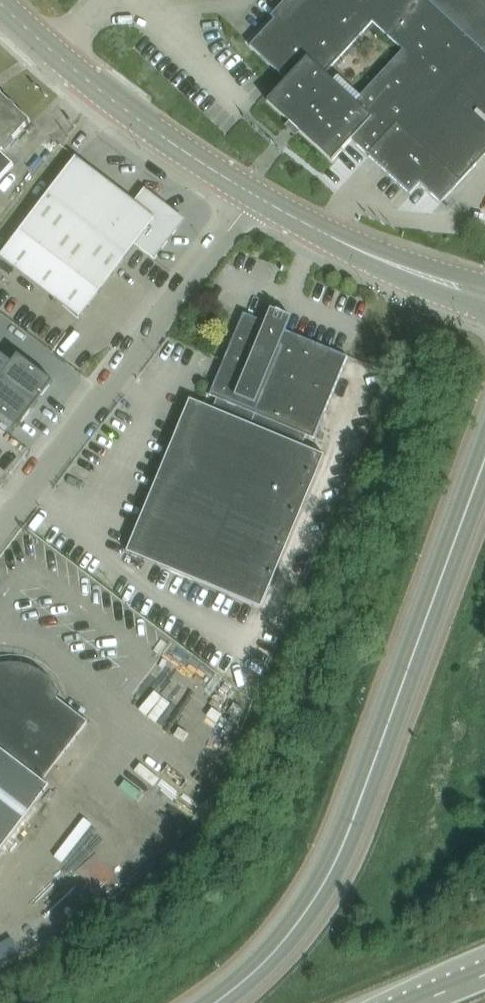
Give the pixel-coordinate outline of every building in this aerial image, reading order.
[(484,155),(484,0),(286,0),(270,17),(274,21),(250,47),(287,81),(268,102),(332,162),(352,141),(409,194),(419,184),(440,204),(484,155)] [(14,166),(1,154),(29,123),(30,123),(31,122),(0,93),(0,180),(14,166)] [(19,232),(0,257),(0,258),(80,318),(99,293),(136,246),(154,260),(176,231),(173,212),(144,190),(134,203),(75,158),(19,232)] [(348,357),(244,314),(210,396),(217,399),(213,409),(190,400),(127,552),(261,608),(325,456),(302,446),(306,436),(314,439),(348,357)] [(2,378),(13,363),(0,353),(0,380),(2,378)] [(13,363),(2,378),(36,404),(53,382),(19,355),(13,363)] [(0,380),(0,412),(19,427),(36,404),(2,378),(0,380)] [(154,653),(169,631),(161,625),(146,647),(154,653)] [(50,787),(43,782),(88,723),(58,699),(61,695),(55,685),(48,678),(40,671),(31,667),(21,664),(11,663),(0,664),(0,665),(0,852),(50,787)]
